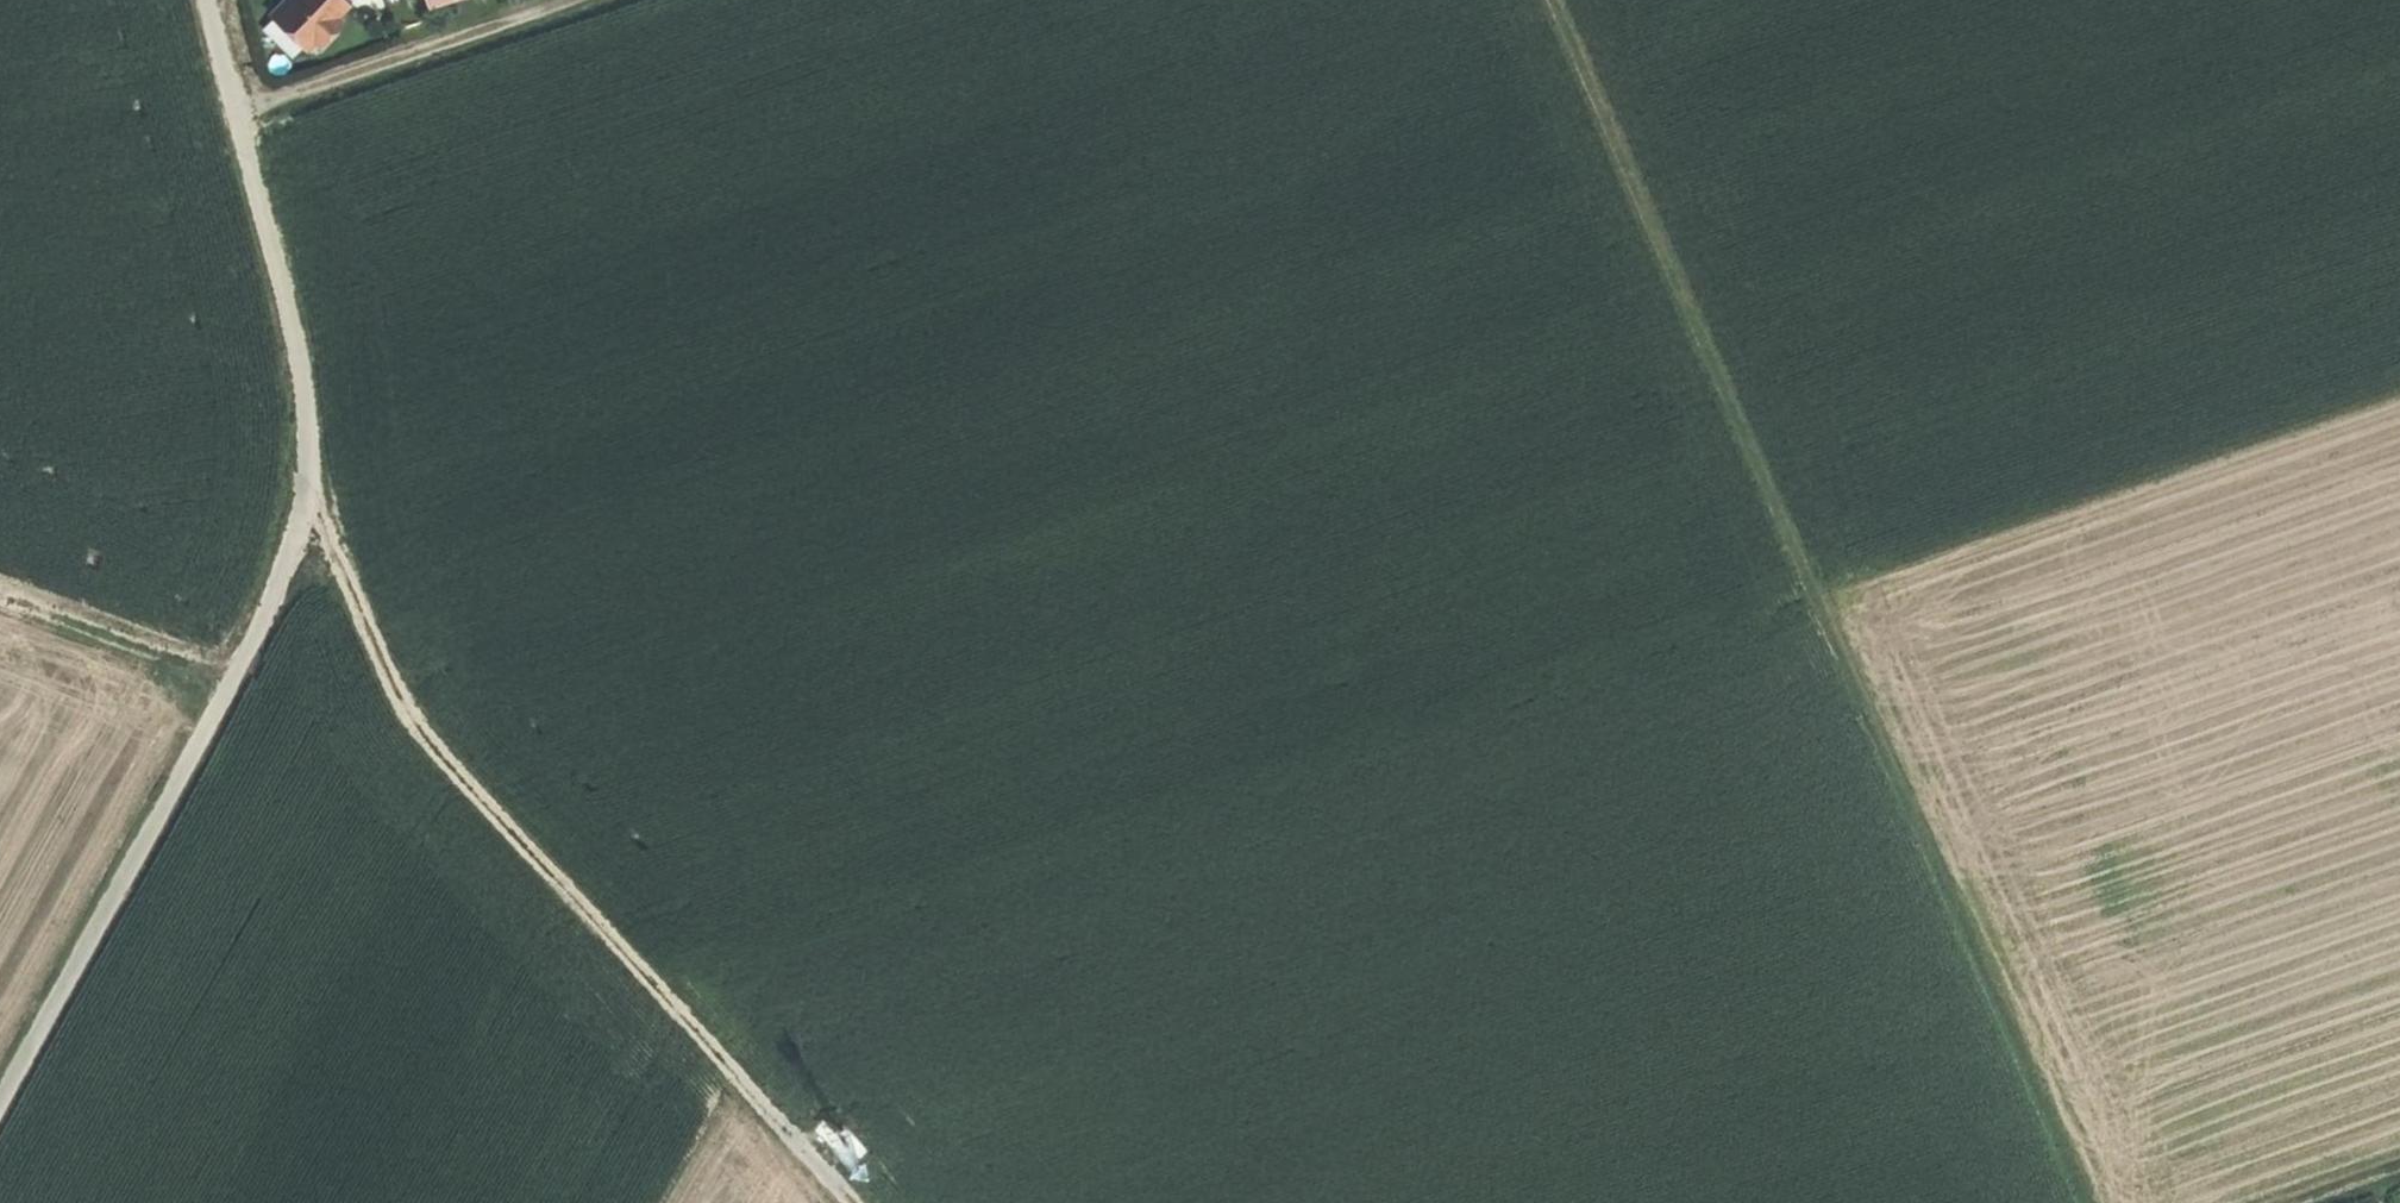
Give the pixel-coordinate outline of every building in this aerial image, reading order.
[(272,11),(306,45),(309,42),(317,50),(342,25),(336,19),(345,10),(335,0),(284,0),(272,11)] [(464,0),(421,0),(425,13),(464,1),(464,0)]
